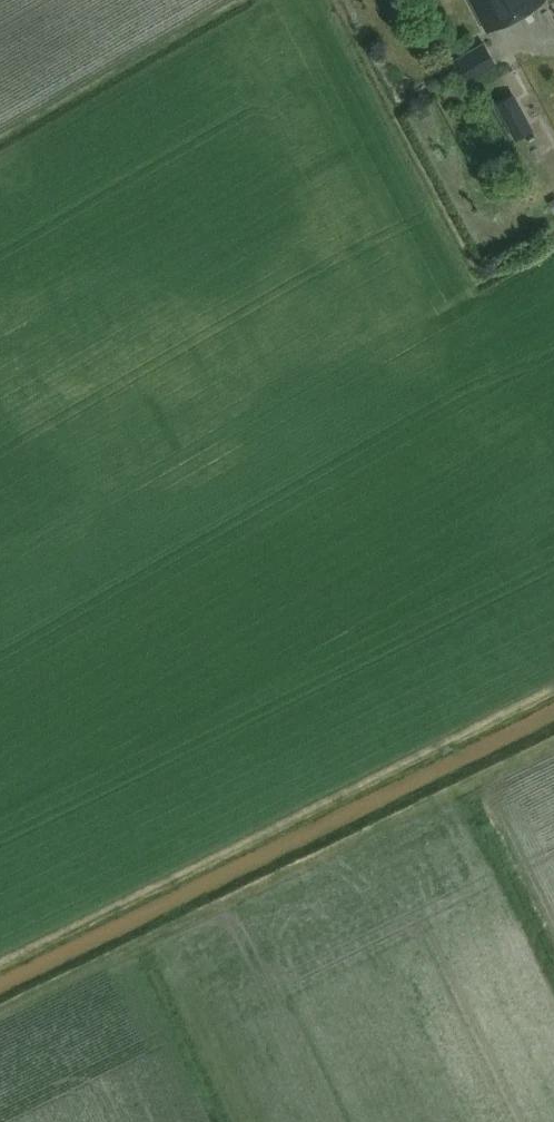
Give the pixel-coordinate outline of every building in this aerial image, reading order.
[(540,0),(472,0),(487,29),(540,0)] [(496,63),(484,41),(455,57),(467,79),(496,63)] [(533,129),(513,92),(496,101),(516,138),(533,129)]
